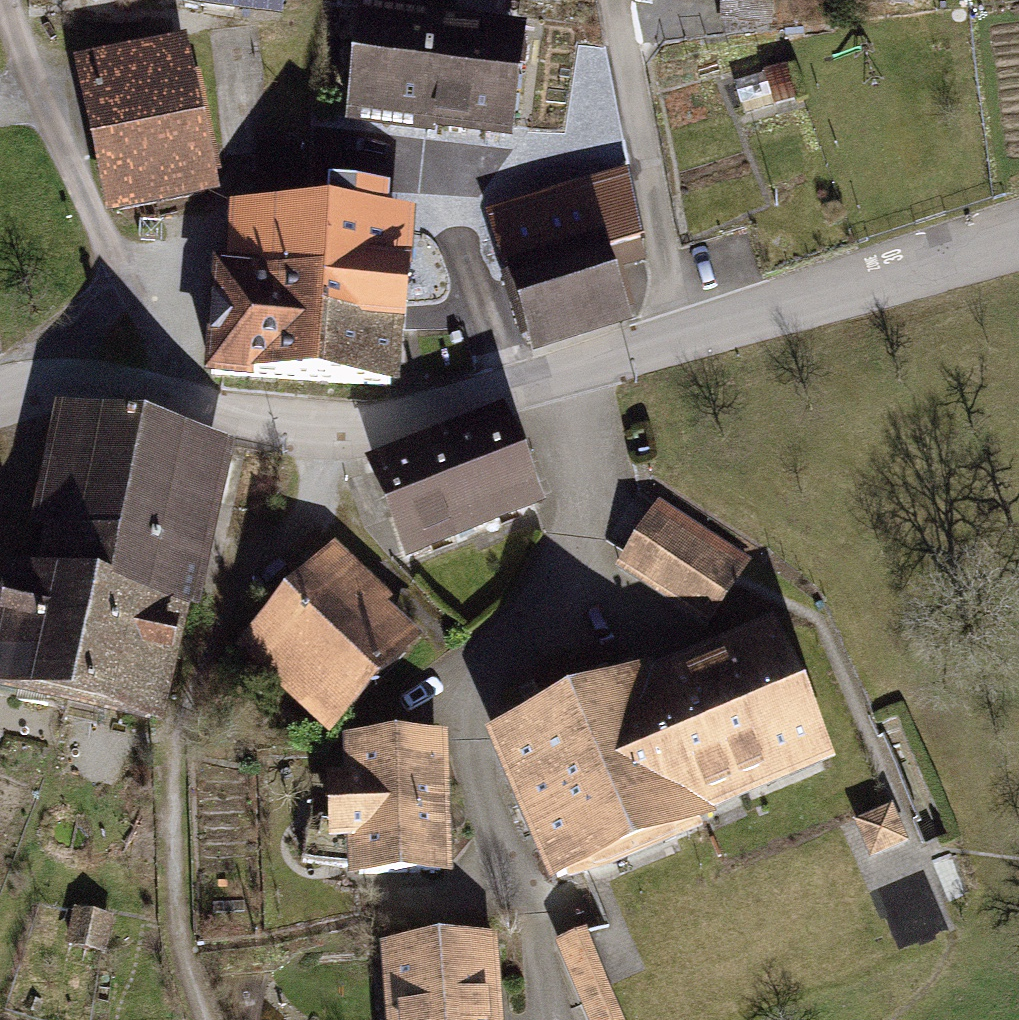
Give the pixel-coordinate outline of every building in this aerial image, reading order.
[(765,30),(765,16),(770,16),(771,0),(699,0),(699,3),(723,4),(723,23),(683,26),(684,40),(765,30)] [(437,32),(361,23),(350,114),(426,123),(437,32)] [(516,41),(437,32),(426,123),(505,133),(516,41)] [(145,81),(94,91),(118,210),(204,193),(173,41),(139,48),(145,81)] [(261,144),(259,214),(301,217),(305,146),(261,144)] [(508,250),(516,277),(563,263),(598,253),(597,249),(639,237),(624,175),(580,188),(582,193),(491,220),(500,252),(508,250)] [(329,218),(322,324),(393,329),(400,224),(372,223),(373,208),(329,205),(329,218)] [(301,217),(259,214),(256,278),(219,276),(212,373),(303,379),(306,323),(322,324),(329,218),(301,217)] [(598,253),(563,263),(582,327),(618,315),(598,253)] [(563,263),(516,277),(536,341),(582,327),(563,263)] [(322,324),(306,323),(303,379),(389,386),(393,329),(322,324)] [(97,590),(85,644),(78,643),(67,698),(149,715),(210,442),(80,413),(53,533),(120,548),(110,594),(97,590)] [(500,421),(426,451),(459,532),(533,501),(500,421)] [(426,451),(378,471),(410,551),(459,532),(426,451)] [(658,503),(616,568),(704,625),(746,560),(658,503)] [(23,573),(0,675),(0,683),(67,698),(78,643),(85,644),(97,590),(110,594),(120,548),(53,533),(43,577),(23,573)] [(333,551),(257,631),(345,715),(405,652),(363,613),(369,607),(376,614),(388,602),(333,551)] [(670,685),(647,695),(690,794),(732,776),(737,788),(820,753),(772,640),(669,682),(670,685)] [(642,682),(501,741),(557,877),(608,856),(601,839),(642,822),(649,839),(700,818),(690,794),(647,695),(642,682)] [(436,744),(355,747),(356,783),(334,784),(333,821),(309,819),(302,861),(359,870),(359,874),(439,870),(436,744)] [(889,811),(860,824),(873,853),(902,840),(889,811)] [(101,950),(108,920),(78,913),(71,943),(101,950)] [(561,945),(592,1019),(618,1019),(593,960),(616,950),(605,925),(561,945)] [(396,952),(401,1019),(495,1019),(493,986),(484,987),(481,946),(396,952)]
